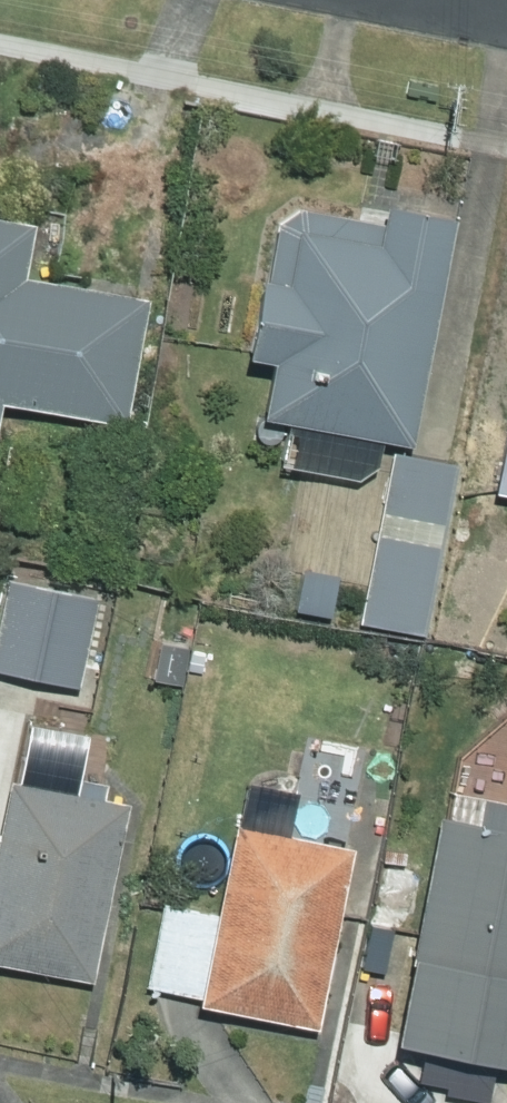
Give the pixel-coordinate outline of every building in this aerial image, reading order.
[(271,361),(261,418),(411,447),(455,219),(386,206),(379,244),(296,228),(285,283),(261,279),(246,356),(271,361)] [(123,425),(146,301),(21,278),(30,225),(0,219),(0,402),(123,425)] [(493,491),(506,493),(506,419),(493,491)] [(394,452),(360,626),(421,638),(455,464),(394,452)] [(330,617),(338,577),(286,567),(279,607),(330,617)] [(0,591),(0,657),(32,664),(48,583),(4,574),(0,591)] [(107,783),(81,778),(77,794),(5,778),(0,804),(0,966),(90,985),(128,805),(103,800),(107,783)] [(393,1044),(506,1067),(506,803),(451,793),(446,820),(438,818),(393,1044)] [(196,1008),(317,1032),(353,849),(232,825),(196,1008)]
